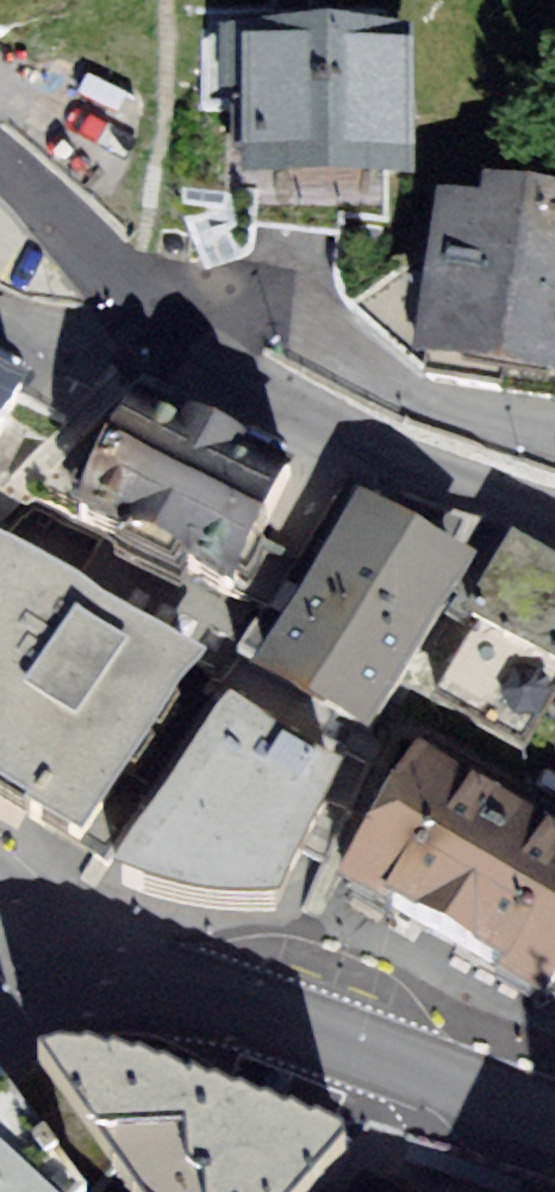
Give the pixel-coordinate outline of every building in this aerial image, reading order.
[(243,48),(245,163),(407,159),(405,45),(243,48)] [(485,180),(482,202),(438,196),(414,363),(554,382),(554,190),(485,180)] [(0,376),(0,406),(13,382),(0,376)] [(292,467),(121,385),(60,512),(230,594),(292,467)] [(355,497),(254,665),(361,729),(462,561),(355,497)] [(509,537),(468,615),(476,619),(435,698),(529,747),(554,698),(554,561),(509,537)] [(197,654),(0,542),(0,785),(75,845),(197,654)] [(196,906),(266,903),(347,778),(228,701),(109,883),(151,899),(196,906)] [(417,755),(345,891),(546,996),(554,979),(554,827),(417,755)] [(343,1164),(343,1151),(333,1141),(137,1072),(90,1065),(60,1067),(39,1073),(78,1132),(119,1191),(319,1191),(343,1164)] [(26,1139),(1,1102),(0,1104),(0,1191),(62,1191),(26,1139)]
